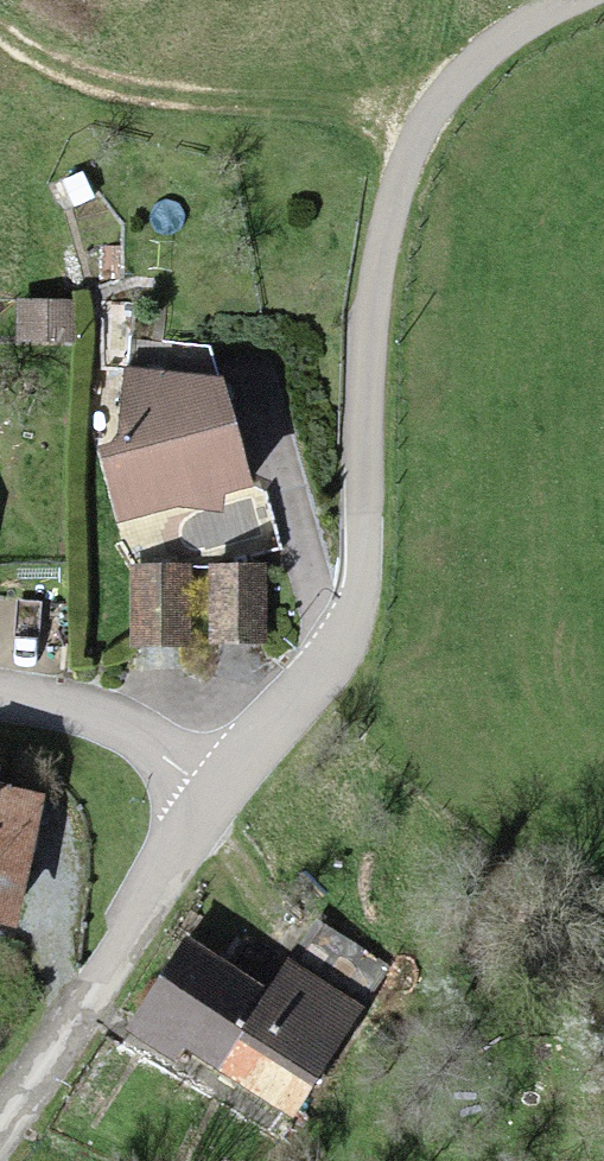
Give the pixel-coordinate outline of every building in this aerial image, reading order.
[(20,315),(19,352),(70,354),(71,317),(20,315)] [(110,538),(241,508),(226,445),(215,401),(124,392),(123,469),(96,475),(110,538)] [(209,584),(210,662),(264,661),(263,583),(209,584)] [(185,586),(135,586),(136,664),(186,663),(185,586)] [(6,947),(33,821),(0,815),(0,946),(6,947)] [(184,957),(132,1047),(212,1092),(232,1058),(264,1002),(184,957)] [(264,1002),(232,1058),(304,1099),(349,1021),(276,980),(264,1002)]
